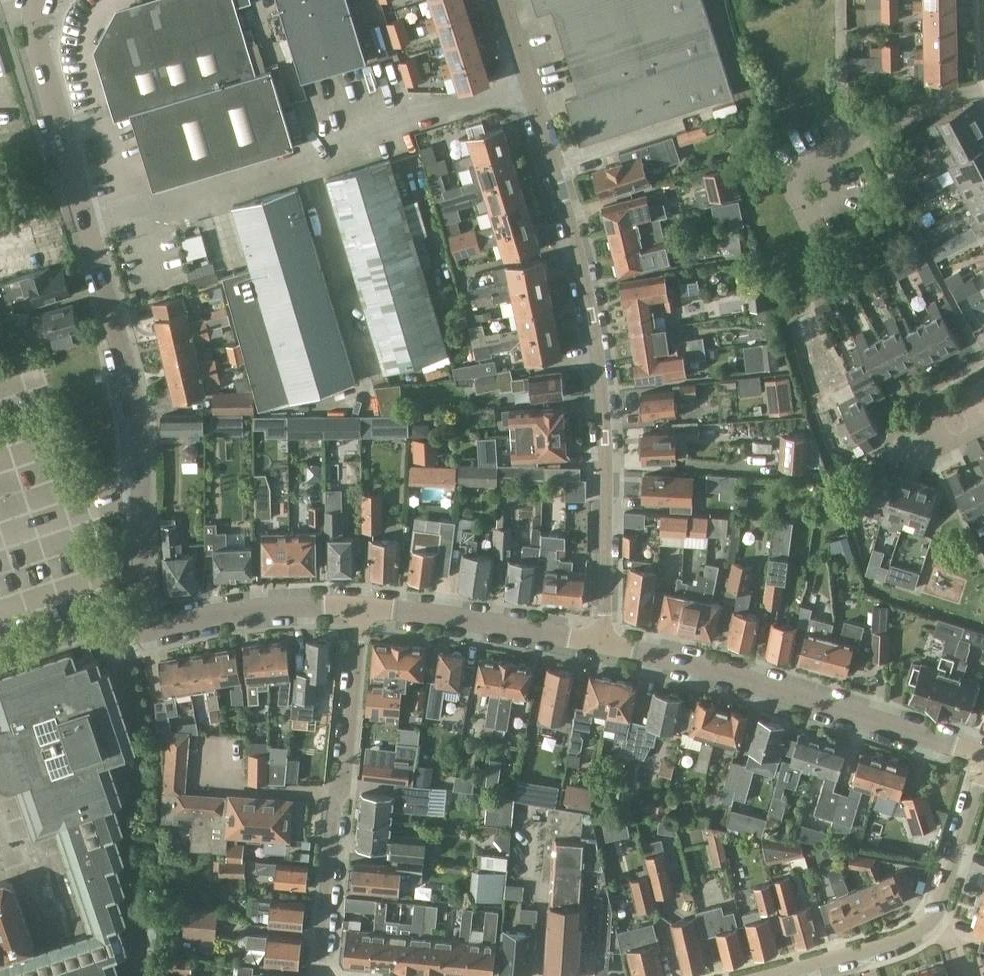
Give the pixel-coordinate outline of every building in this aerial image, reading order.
[(235,6),(233,0),(155,0),(117,11),(96,51),(116,119),(132,114),(154,189),(294,146),(271,70),(255,74),(235,6)] [(366,61),(348,0),(277,0),(301,80),(366,61)] [(466,11),(463,0),(431,0),(436,14),(426,17),(428,23),(466,11)] [(719,50),(703,0),(533,0),(538,14),(552,9),(580,95),(719,50)] [(820,10),(833,9),(833,0),(820,0),(820,10)] [(925,30),(955,29),(955,5),(925,6),(915,6),(915,13),(925,12),(925,30)] [(897,6),(882,6),(882,16),(897,16),(897,6)] [(428,23),(430,30),(440,27),(445,43),(473,34),(466,11),(428,23)] [(392,34),(407,30),(404,19),(389,24),(392,34)] [(428,23),(418,26),(420,33),(430,30),(428,23)] [(914,47),(914,54),(926,54),(956,53),(955,29),(925,30),(925,47),(914,47)] [(407,30),(392,34),(396,45),(411,40),(407,30)] [(443,69),(481,57),(473,34),(445,43),(450,60),(441,63),(443,69)] [(899,42),(883,43),(883,55),(899,54),(899,47),(899,42)] [(719,50),(580,95),(565,99),(580,144),(733,94),(719,50)] [(926,54),(914,54),(907,54),(907,61),(913,61),(913,81),(956,80),(956,53),(926,54)] [(899,54),(883,55),(883,67),(899,67),(899,61),(899,54)] [(405,73),(420,68),(416,57),(401,62),(405,73)] [(481,57),(443,69),(445,76),(454,73),(460,91),(489,82),(481,57)] [(872,86),(871,67),(852,67),(852,86),(872,86)] [(420,68),(405,73),(408,83),(423,78),(420,68)] [(741,80),(732,83),(738,104),(747,101),(741,80)] [(983,122),(983,119),(981,113),(979,114),(973,102),(924,128),(928,137),(943,129),(949,140),(983,122)] [(983,147),(983,122),(949,140),(955,151),(940,159),(944,167),(948,165),(983,147)] [(679,144),(709,135),(706,125),(676,134),(679,144)] [(470,169),(512,157),(503,126),(468,136),(473,152),(453,159),(457,169),(469,166),(470,169)] [(603,196),(630,187),(650,181),(646,170),(680,159),(673,136),(619,153),(622,161),(606,166),(607,168),(595,172),(603,196)] [(983,172),(983,147),(948,165),(955,179),(947,184),(950,189),(983,172)] [(517,158),(513,159),(512,157),(470,169),(473,180),(443,189),(447,200),(519,180),(517,174),(522,173),(517,158)] [(384,371),(386,371),(448,352),(390,159),(327,178),(384,371)] [(907,164),(896,170),(903,183),(914,178),(907,164)] [(699,206),(724,200),(723,196),(735,194),(728,168),(705,173),(708,187),(696,190),(699,206)] [(983,197),(983,172),(950,189),(941,194),(944,201),(954,196),(953,195),(961,191),(969,204),(983,197)] [(491,210),(526,201),(519,180),(441,202),(443,211),(479,201),(479,200),(487,198),(491,210)] [(917,183),(901,191),(906,202),(923,193),(917,183)] [(262,408),(291,399),(354,380),(296,187),(233,206),(251,267),(222,275),(262,408)] [(741,197),(711,205),(714,217),(727,214),(730,226),(747,222),(741,197)] [(972,226),(983,220),(983,197),(969,204),(976,218),(970,222),(972,226)] [(606,219),(608,230),(666,216),(663,204),(635,210),(633,199),(603,207),(603,209),(601,210),(604,219),(606,219)] [(494,221),(449,236),(453,249),(533,225),(526,201),(491,210),(494,221)] [(614,253),(644,245),(641,231),(672,223),(670,215),(666,216),(608,230),(614,253)] [(972,226),(952,237),(958,248),(978,237),(983,235),(983,220),(972,226)] [(533,225),(453,249),(455,257),(483,249),(482,247),(500,241),(505,257),(540,247),(533,225)] [(736,256),(748,255),(745,230),(733,231),(736,256)] [(929,249),(944,242),(939,232),(924,240),(929,249)] [(644,245),(614,253),(620,276),(650,268),(672,263),(666,240),(644,245)] [(935,260),(947,253),(942,244),(930,251),(935,260)] [(922,252),(892,268),(898,280),(928,264),(922,252)] [(512,289),(547,282),(543,258),(507,265),(510,279),(469,288),(471,297),(476,296),(512,289)] [(47,276),(44,269),(21,275),(26,292),(33,290),(37,304),(71,293),(63,270),(47,276)] [(958,269),(944,277),(950,288),(964,280),(958,269)] [(21,275),(0,281),(0,318),(16,314),(12,299),(26,294),(26,292),(21,275)] [(628,308),(679,300),(677,285),(660,288),(662,300),(655,301),(652,276),(621,281),(624,305),(627,305),(628,308)] [(517,313),(552,306),(547,282),(512,289),(476,296),(478,305),(495,301),(495,299),(513,295),(517,313)] [(958,284),(951,288),(956,299),(964,295),(958,284)] [(220,285),(207,289),(211,301),(224,297),(220,285)] [(751,310),(765,308),(764,289),(749,291),(751,310)] [(192,332),(222,325),(231,323),(228,306),(212,310),(214,316),(189,322),(183,297),(152,304),(160,339),(192,332)] [(632,334),(666,330),(666,326),(657,327),(655,315),(665,314),(665,309),(680,307),(679,300),(628,308),(632,334)] [(948,301),(938,306),(950,328),(960,323),(948,301)] [(924,322),(942,356),(960,347),(950,328),(938,306),(936,302),(926,307),(933,318),(924,322)] [(81,329),(74,304),(43,312),(32,316),(35,328),(47,324),(55,349),(74,344),(72,332),(81,329)] [(522,336),(557,330),(552,306),(517,313),(520,327),(486,334),(484,324),(470,326),(474,346),(522,336)] [(899,306),(891,310),(894,316),(897,322),(905,317),(899,306)] [(755,326),(769,324),(767,313),(754,315),(755,326)] [(917,362),(897,322),(894,316),(885,321),(891,332),(880,338),(898,372),(917,362)] [(942,356),(924,322),(912,329),(905,317),(897,322),(917,362),(920,368),(942,356)] [(898,372),(880,338),(869,344),(863,334),(858,324),(849,328),(854,339),(860,349),(879,382),(898,372)] [(164,358),(196,352),(194,341),(224,334),(222,325),(192,332),(160,339),(164,358)] [(522,336),(474,346),(477,358),(494,355),(493,351),(523,345),(526,361),(562,354),(557,330),(522,336)] [(633,362),(664,357),(664,354),(663,350),(669,349),(666,330),(632,334),(636,358),(633,358),(633,362)] [(676,356),(705,353),(703,339),(675,342),(676,356)] [(885,393),(879,382),(860,349),(852,353),(858,365),(847,370),(859,393),(866,404),(885,393)] [(200,370),(218,366),(227,364),(225,355),(198,361),(196,352),(164,358),(169,376),(200,370)] [(667,378),(667,377),(676,376),(672,352),(664,354),(664,357),(633,362),(637,383),(667,378)] [(705,353),(676,356),(677,362),(706,359),(705,353)] [(455,377),(457,377),(498,371),(496,358),(453,364),(455,377)] [(200,370),(169,376),(174,401),(206,394),(204,385),(221,381),(218,366),(200,370)] [(498,371),(457,377),(459,386),(477,383),(478,391),(500,387),(498,371)] [(564,397),(561,371),(530,374),(530,376),(512,378),(514,390),(531,388),(532,401),(564,397)] [(250,377),(235,380),(238,392),(254,392),(250,377)] [(770,414),(793,412),(790,378),(767,380),(770,414)] [(644,418),(677,414),(674,389),(642,393),(644,418)] [(254,411),(254,392),(238,392),(215,392),(214,411),(254,411)] [(878,426),(866,404),(859,393),(839,403),(847,419),(837,424),(840,429),(835,432),(831,439),(835,447),(843,448),(849,445),(851,449),(861,444),(865,452),(874,447),(866,433),(878,426)] [(513,435),(566,432),(564,407),(534,409),(534,407),(503,409),(504,423),(512,422),(513,435)] [(227,413),(212,414),(213,431),(228,431),(227,413)] [(204,433),(204,414),(163,414),(163,433),(204,433)] [(362,415),(361,433),(362,436),(395,435),(395,414),(362,415)] [(266,415),(255,415),(255,426),(266,425),(266,415)] [(324,415),(288,415),(288,434),(324,434),(324,415)] [(361,433),(362,415),(324,415),(324,434),(361,433)] [(700,424),(686,425),(686,439),(700,439),(700,424)] [(537,459),(567,457),(566,432),(513,435),(515,465),(537,463),(537,459)] [(643,460),(676,458),(675,432),(642,433),(643,460)] [(786,437),(783,476),(810,477),(812,439),(786,437)] [(432,439),(414,439),(414,461),(432,461),(432,439)] [(496,453),(484,453),(484,462),(496,462),(496,453)] [(881,517),(893,481),(882,477),(887,461),(877,458),(872,474),(860,511),(881,517)] [(410,463),(410,483),(455,485),(456,465),(410,463)] [(497,484),(498,465),(463,464),(462,483),(497,484)] [(540,478),(540,466),(502,465),(501,474),(520,475),(520,477),(540,478)] [(547,466),(547,483),(566,483),(566,478),(580,479),(580,468),(547,466)] [(676,502),(677,476),(644,474),(642,501),(676,502)] [(976,483),(964,489),(957,474),(948,479),(974,527),(983,522),(983,498),(976,483)] [(905,519),(917,483),(895,476),(893,481),(881,517),(879,525),(889,528),(893,515),(905,519)] [(586,479),(580,479),(566,478),(566,483),(565,499),(586,499),(586,479)] [(917,483),(905,519),(917,523),(913,535),(922,538),(937,489),(917,483)] [(331,510),(330,486),(323,486),(323,533),(331,533),(331,538),(328,538),(328,572),(356,572),(355,552),(360,552),(360,538),(343,538),(343,510),(331,510)] [(256,517),(271,517),(270,489),(256,489),(256,517)] [(736,494),(735,513),(747,513),(748,495),(736,494)] [(363,530),(383,530),(383,497),(363,497),(363,530)] [(322,524),(322,506),(310,506),(309,524),(322,524)] [(687,532),(688,515),(662,513),(660,532),(687,534),(687,532)] [(688,515),(687,532),(705,534),(707,517),(688,515)] [(456,522),(454,537),(462,538),(463,528),(475,529),(476,518),(461,516),(456,522)] [(512,555),(512,531),(503,531),(503,517),(498,517),(497,554),(512,555)] [(533,597),(544,519),(536,517),(532,544),(525,543),(522,561),(509,559),(505,593),(533,597)] [(707,517),(705,534),(731,536),(732,519),(707,517)] [(179,556),(176,518),(162,519),(164,557),(167,590),(196,588),(194,555),(179,556)] [(786,582),(793,522),(774,520),(763,611),(779,612),(783,581),(786,582)] [(218,532),(217,523),(205,523),(207,555),(215,554),(216,580),(252,578),(251,546),(228,547),(227,531),(218,532)] [(830,535),(844,534),(843,527),(830,527),(830,535)] [(477,555),(479,539),(475,538),(476,530),(464,528),(462,543),(468,543),(467,554),(465,553),(460,587),(488,590),(493,556),(477,555)] [(451,555),(454,533),(427,530),(424,550),(412,549),(408,578),(433,581),(435,565),(439,566),(440,554),(451,555)] [(263,570),(289,570),(289,533),(263,533),(263,570)] [(289,533),(289,570),(316,570),(316,533),(289,533)] [(624,554),(637,554),(637,535),(624,535),(624,554)] [(398,575),(399,556),(401,556),(401,540),(370,540),(369,555),(372,555),(370,574),(398,575)] [(552,558),(553,547),(546,546),(541,601),(558,602),(559,580),(555,580),(555,570),(556,558),(552,558)] [(559,580),(558,602),(584,605),(587,573),(573,571),(574,561),(566,560),(567,548),(553,547),(552,558),(556,558),(555,570),(555,580),(559,580)] [(878,569),(883,550),(869,547),(864,566),(878,569)] [(653,585),(652,585),(651,584),(653,570),(642,569),(643,560),(633,559),(625,614),(649,617),(653,585)] [(701,599),(693,633),(713,637),(720,603),(710,601),(717,566),(705,563),(702,575),(706,575),(701,599)] [(733,563),(730,589),(755,591),(757,565),(733,563)] [(881,565),(877,577),(886,580),(890,568),(881,565)] [(908,568),(902,587),(915,591),(921,572),(908,568)] [(706,575),(702,575),(699,574),(697,583),(686,581),(683,595),(679,595),(672,628),(693,633),(701,599),(706,575)] [(683,595),(686,581),(682,580),(683,578),(677,577),(674,593),(667,592),(659,626),(672,628),(679,595),(683,595)] [(822,669),(829,638),(820,635),(824,621),(810,617),(812,608),(801,605),(798,625),(807,627),(805,631),(797,662),(822,669)] [(873,606),(872,634),(873,634),(887,634),(888,634),(889,606),(873,606)] [(753,647),(760,616),(734,610),(727,641),(753,647)] [(938,709),(964,626),(939,618),(931,642),(944,646),(936,670),(913,662),(907,681),(917,684),(912,700),(938,709)] [(791,658),(797,627),(772,622),(766,654),(791,658)] [(829,638),(822,669),(845,675),(857,629),(844,625),(840,641),(829,638)] [(964,626),(938,709),(965,717),(975,682),(963,679),(970,659),(965,657),(970,641),(983,645),(983,632),(964,626)] [(886,661),(887,634),(873,634),(873,660),(886,661)] [(318,698),(320,676),(330,677),(332,641),(308,640),(306,670),(297,669),(296,697),(318,698)] [(260,644),(263,681),(281,679),(279,704),(289,704),(291,678),(288,645),(283,646),(282,642),(260,644)] [(398,676),(402,644),(392,643),(392,644),(375,642),(371,674),(398,676)] [(258,682),(263,681),(260,644),(249,645),(249,649),(244,650),(247,683),(249,704),(260,703),(258,682)] [(402,644),(398,676),(423,679),(426,647),(409,646),(409,645),(402,644)] [(115,957),(128,952),(119,925),(127,922),(118,895),(126,892),(117,865),(125,862),(116,835),(124,832),(115,805),(123,802),(109,761),(137,751),(109,668),(102,670),(98,657),(77,663),(73,649),(0,674),(0,712),(4,726),(0,727),(0,782),(10,787),(23,782),(40,831),(53,826),(89,932),(36,950),(13,884),(5,880),(0,881),(0,975),(121,975),(115,957)] [(213,654),(218,685),(237,682),(237,689),(232,690),(233,703),(243,703),(242,681),(237,650),(213,654)] [(469,684),(471,665),(465,664),(466,656),(440,652),(436,683),(433,682),(428,715),(442,716),(446,684),(462,686),(462,683),(469,684)] [(222,707),(218,685),(213,654),(186,658),(190,689),(206,687),(210,709),(222,707)] [(175,692),(190,689),(186,658),(160,662),(165,694),(166,701),(156,702),(158,730),(170,730),(169,716),(179,714),(175,692)] [(496,727),(507,662),(481,658),(476,689),(491,692),(485,725),(496,727)] [(507,662),(496,727),(508,729),(514,696),(527,698),(532,666),(507,662)] [(573,673),(548,668),(538,720),(564,723),(573,673)] [(577,706),(574,722),(570,749),(576,750),(580,748),(582,737),(579,734),(580,727),(590,729),(595,710),(607,713),(614,681),(590,676),(584,708),(577,706)] [(403,716),(408,687),(362,679),(357,709),(403,716)] [(614,681),(607,713),(620,716),(617,728),(628,731),(631,718),(637,686),(614,681)] [(424,706),(426,690),(416,688),(413,705),(424,706)] [(676,728),(681,704),(683,698),(654,692),(642,743),(655,746),(659,727),(675,731),(676,728)] [(715,740),(724,711),(715,708),(716,706),(698,701),(696,709),(681,704),(676,728),(704,737),(695,767),(706,770),(715,740)] [(724,711),(715,740),(739,747),(748,715),(731,710),(731,713),(724,711)] [(205,712),(205,722),(224,723),(224,713),(205,712)] [(780,760),(785,742),(781,741),(784,727),(759,719),(750,751),(780,760)] [(247,740),(246,726),(233,728),(234,741),(247,740)] [(187,732),(169,731),(166,788),(184,789),(187,732)] [(796,787),(799,776),(801,767),(814,771),(823,740),(799,733),(789,766),(783,764),(773,795),(780,797),(784,784),(796,787)] [(832,819),(840,792),(834,790),(837,779),(847,748),(823,740),(814,771),(828,776),(816,814),(832,819)] [(397,749),(395,765),(411,767),(409,783),(413,784),(417,744),(397,742),(397,749)] [(874,790),(884,760),(861,753),(848,795),(840,792),(832,819),(827,837),(824,844),(828,845),(840,847),(846,828),(851,829),(864,787),(874,790)] [(266,783),(266,762),(266,756),(247,755),(248,783),(266,783)] [(884,760),(874,790),(899,798),(909,768),(884,760)] [(283,784),(285,763),(266,762),(266,783),(283,784)] [(409,783),(411,767),(395,765),(371,762),(369,779),(409,783)] [(730,803),(741,764),(732,762),(721,800),(730,803)] [(741,764),(730,803),(741,806),(751,767),(741,764)] [(489,769),(486,785),(498,787),(500,771),(489,769)] [(518,780),(515,800),(535,803),(538,783),(518,780)] [(629,807),(634,781),(628,780),(623,805),(629,807)] [(359,817),(392,821),(393,809),(428,813),(431,786),(396,783),(394,796),(362,793),(359,817)] [(568,784),(568,800),(590,801),(591,785),(568,784)] [(194,810),(193,830),(193,847),(220,848),(221,811),(221,808),(221,801),(223,801),(224,794),(177,791),(176,809),(194,810)] [(914,832),(935,826),(925,792),(904,799),(914,832)] [(289,839),(291,800),(230,796),(227,834),(266,837),(265,851),(285,853),(286,839),(289,839)] [(655,805),(652,818),(664,820),(666,807),(655,805)] [(697,814),(695,825),(707,827),(709,816),(697,814)] [(390,837),(392,821),(359,817),(357,846),(389,848),(388,857),(426,860),(428,840),(390,837)] [(824,844),(827,837),(797,828),(794,840),(824,844)] [(712,850),(722,847),(718,832),(708,834),(712,850)] [(768,863),(790,858),(785,839),(762,835),(768,863)] [(609,975),(612,910),(597,838),(552,836),(548,903),(545,937),(544,972),(581,974),(609,975)] [(228,844),(228,860),(242,860),(243,844),(228,844)] [(840,847),(828,845),(835,859),(840,856),(842,847),(840,847)] [(480,865),(508,866),(509,853),(481,851),(480,865)] [(657,895),(673,892),(664,852),(649,855),(657,895)] [(871,882),(881,909),(915,894),(904,868),(884,876),(877,858),(851,854),(849,867),(866,869),(871,882)] [(246,862),(246,870),(257,871),(258,860),(246,860),(246,862)] [(246,876),(246,862),(220,861),(220,873),(220,875),(246,876)] [(423,874),(424,863),(399,861),(398,866),(356,863),(352,890),(400,894),(402,872),(423,874)] [(306,888),(308,865),(278,862),(276,885),(306,888)] [(927,881),(927,863),(914,864),(914,881),(927,881)] [(494,898),(497,872),(478,870),(474,896),(494,898)] [(638,910),(657,906),(651,875),(631,879),(638,910)] [(770,882),(776,907),(782,930),(791,928),(795,945),(819,938),(810,905),(798,909),(790,877),(770,882)] [(859,917),(849,891),(843,877),(832,882),(837,896),(827,900),(828,902),(818,904),(824,924),(835,920),(838,926),(859,917)] [(763,911),(776,907),(770,882),(756,886),(763,911)] [(859,917),(881,909),(871,882),(849,891),(859,917)] [(346,896),(345,908),(354,909),(355,896),(346,896)] [(369,898),(367,911),(375,911),(376,900),(377,898),(369,898)] [(304,902),(272,899),(272,901),(253,899),(252,911),(271,912),(270,926),(302,929),(304,902)] [(395,968),(398,934),(385,933),(388,902),(376,900),(375,911),(373,932),(371,931),(368,965),(395,968)] [(420,936),(423,904),(414,903),(411,935),(398,934),(395,968),(396,968),(396,969),(417,971),(420,936)] [(731,903),(697,911),(698,916),(703,935),(703,938),(717,934),(724,963),(745,958),(731,903)] [(439,973),(442,938),(432,937),(433,925),(436,925),(438,906),(423,904),(420,936),(417,971),(439,973)] [(981,904),(974,929),(983,932),(983,905),(981,904)] [(521,907),(520,920),(537,922),(538,909),(521,907)] [(187,921),(216,924),(217,911),(189,908),(187,921)] [(469,958),(470,941),(474,910),(462,909),(459,940),(442,938),(439,973),(442,973),(467,975),(469,958)] [(469,958),(467,975),(479,975),(493,975),(495,943),(499,911),(486,910),(483,942),(470,941),(469,958)] [(762,917),(760,910),(743,914),(745,922),(754,956),(778,950),(769,915),(762,917)] [(698,936),(703,935),(698,916),(671,922),(676,941),(682,971),(705,966),(698,936)] [(368,965),(371,931),(360,930),(361,920),(350,919),(345,963),(368,965)] [(173,920),(172,933),(185,934),(187,921),(173,920)] [(214,939),(216,924),(187,921),(185,934),(185,936),(214,939)] [(658,957),(661,956),(658,942),(654,924),(640,928),(644,945),(626,950),(629,963),(632,963),(635,975),(660,975),(662,975),(658,957)] [(533,935),(519,934),(518,948),(501,946),(500,963),(502,963),(501,975),(526,975),(527,965),(530,966),(533,935)] [(269,937),(249,935),(247,947),(268,949),(266,962),(298,965),(301,938),(269,935),(269,937)] [(944,965),(919,972),(920,975),(947,975),(944,965)] [(254,973),(254,967),(241,966),(240,975),(297,975),(263,972),(263,974),(254,973)]
